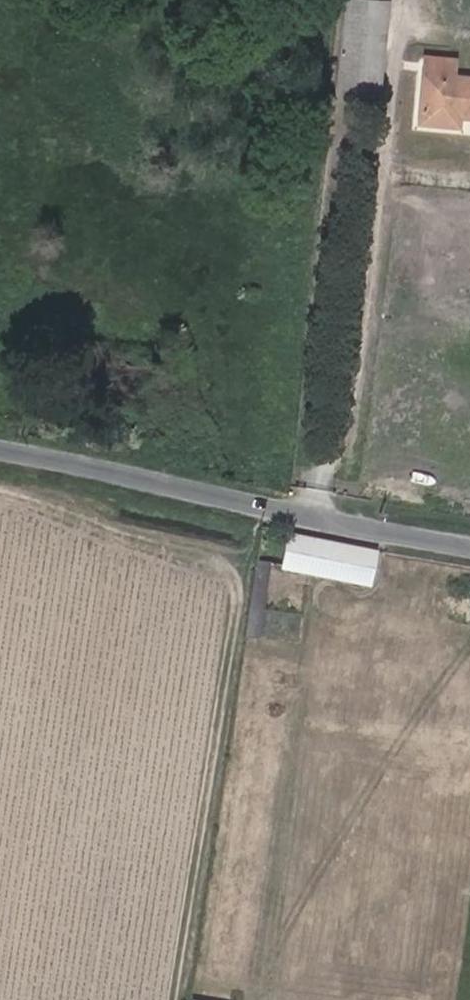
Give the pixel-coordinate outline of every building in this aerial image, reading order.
[(424,55),(422,75),(456,78),(458,59),(424,55)] [(422,75),(418,125),(457,127),(458,118),(469,119),(469,80),(422,75)] [(368,585),(375,553),(287,535),(282,568),(368,585)] [(259,638),(269,563),(256,561),(245,637),(259,638)]
